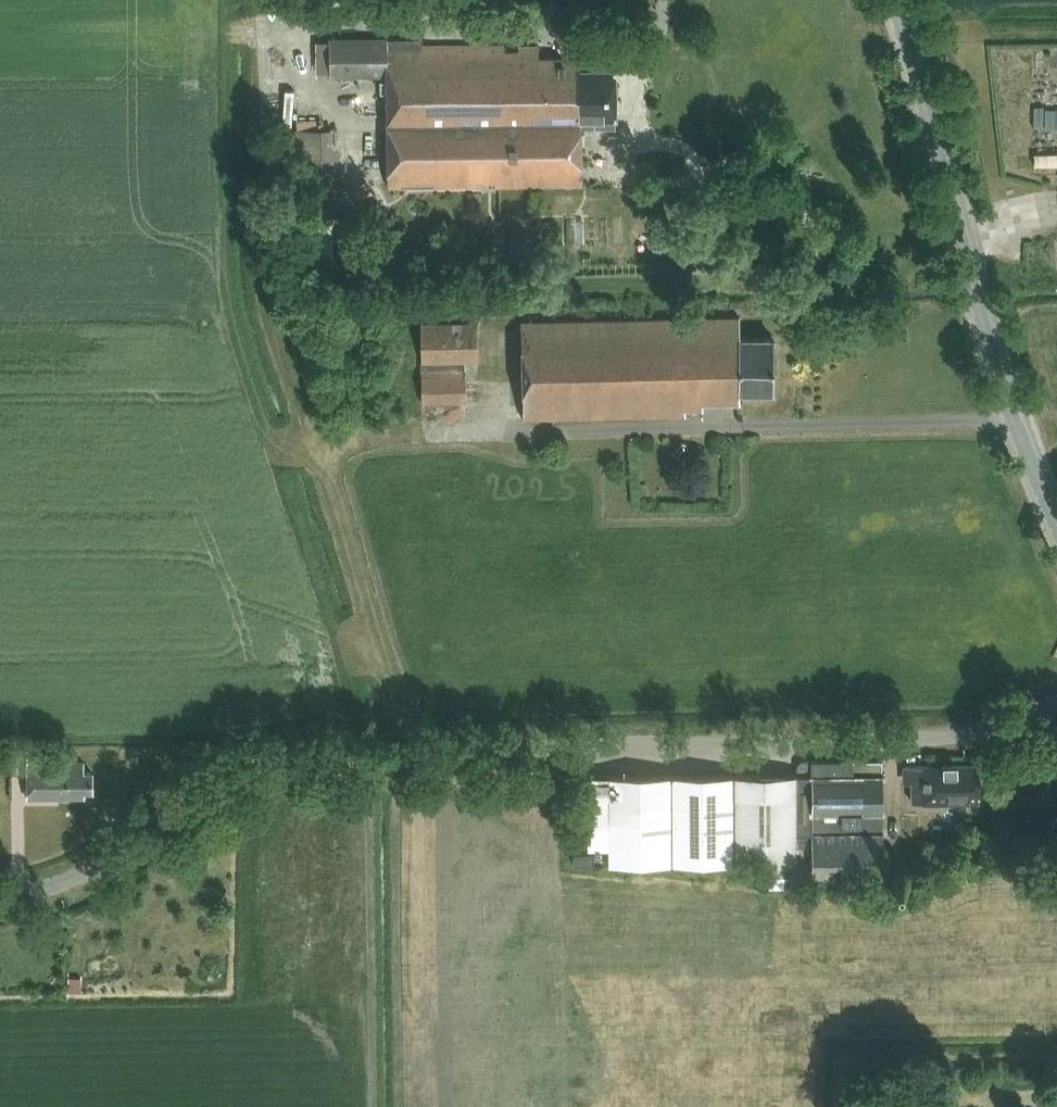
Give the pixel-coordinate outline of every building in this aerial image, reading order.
[(615,116),(616,116),(616,69),(580,69),(581,59),(538,59),(539,45),(519,45),(519,51),(505,51),(505,44),(422,44),(422,38),(330,38),(330,77),(388,76),(388,186),(581,185),(581,117),(594,117),(594,127),(615,126),(615,116)] [(298,194),(339,193),(339,157),(297,158),(298,194)] [(523,419),(685,415),(685,409),(703,409),(703,402),(740,402),(740,391),(775,391),(774,338),(740,338),(740,317),(521,321),(523,419)] [(422,402),(466,401),(465,362),(478,362),(478,322),(421,323),(422,402)] [(47,749),(27,749),(28,763),(28,799),(85,798),(85,792),(93,792),(93,772),(84,772),(84,762),(47,763),(47,749)] [(813,878),(883,878),(883,857),(883,775),(882,760),(812,760),(802,760),(798,765),(798,775),(588,776),(588,847),(609,847),(609,863),(769,862),(769,885),(813,885),(813,878)] [(911,803),(979,801),(978,766),(903,768),(903,784),(910,784),(911,803)] [(574,865),(594,864),(594,853),(574,853),(574,865)] [(223,893),(208,884),(204,891),(218,900),(223,893)]
